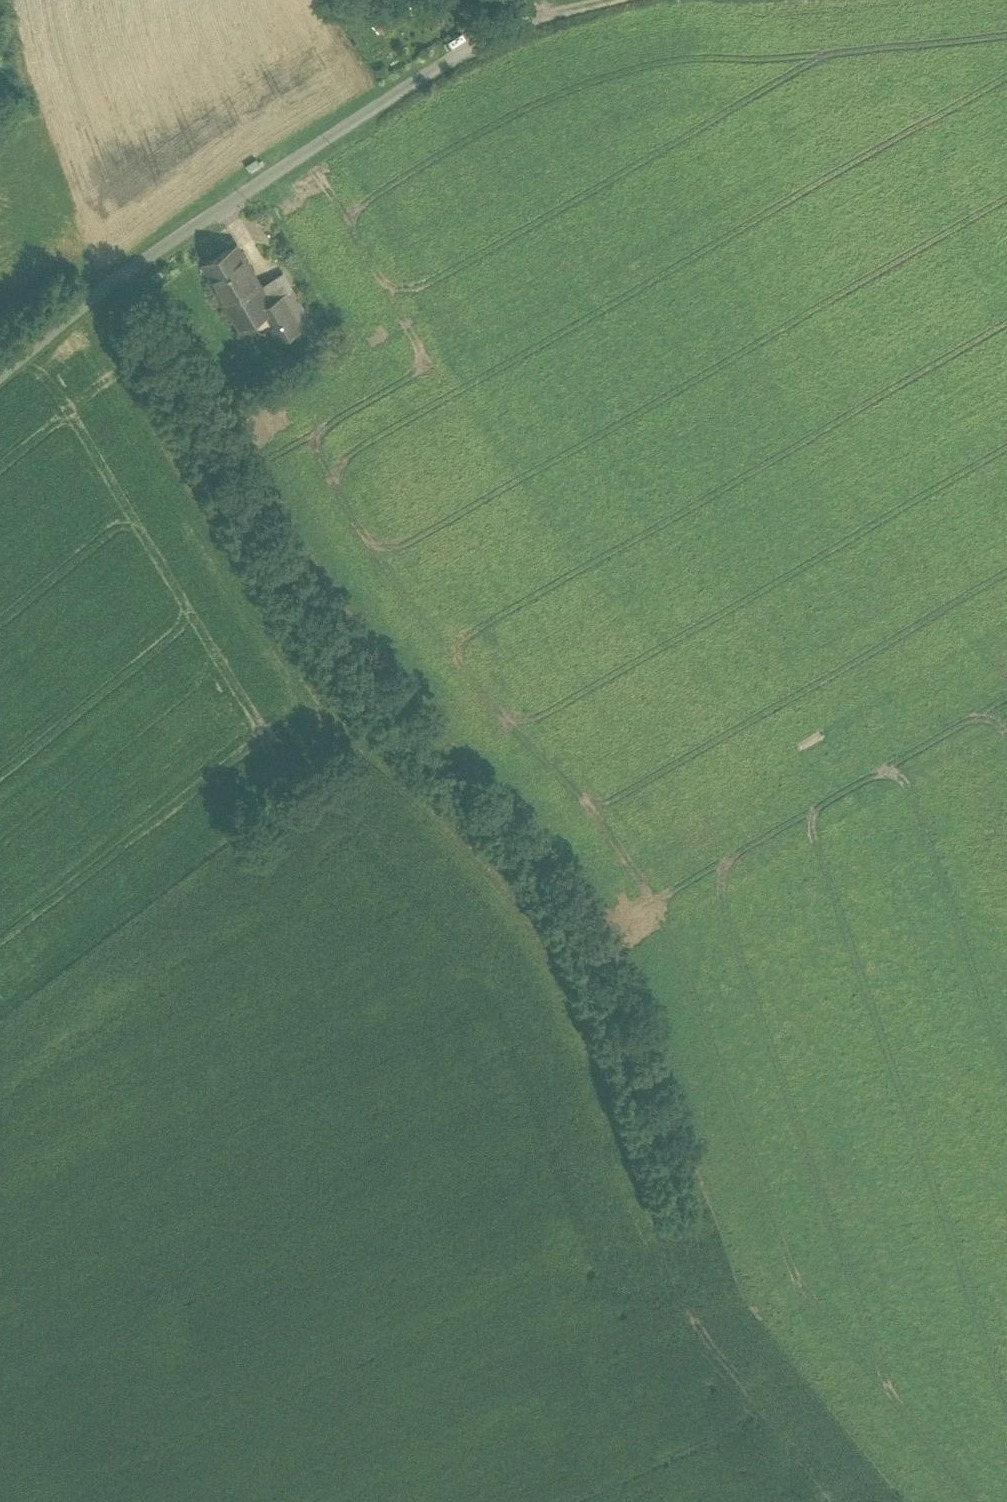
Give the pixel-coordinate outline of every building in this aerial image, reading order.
[(270,303),(237,245),(205,263),(220,289),(218,290),(240,329),(258,318),(255,313),(262,310),(261,308),(270,303)] [(270,303),(261,308),(262,310),(280,341),(311,324),(292,290),(270,303)]
